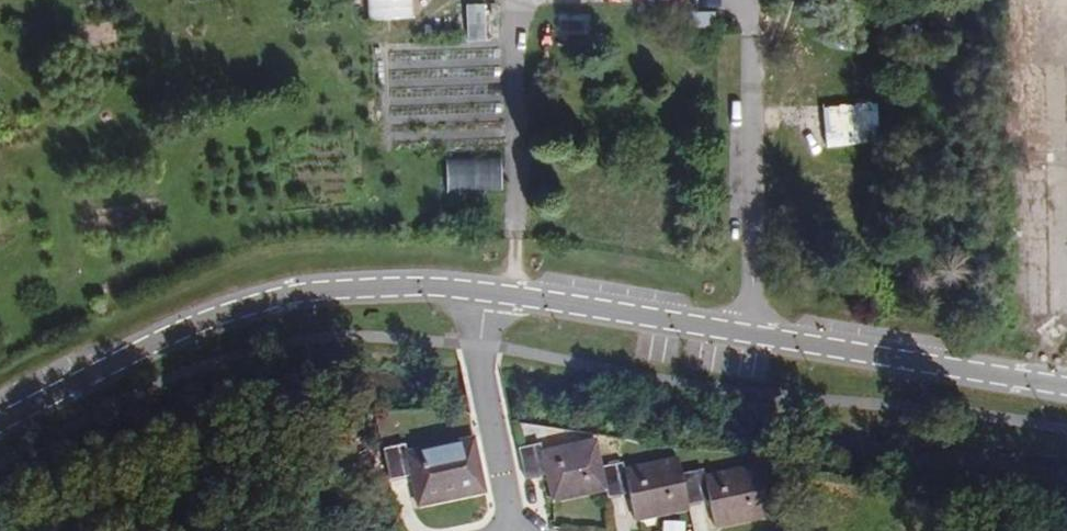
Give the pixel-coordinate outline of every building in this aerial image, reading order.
[(368,24),(411,22),(410,0),(367,0),(368,24)] [(390,52),(390,62),(500,59),(499,49),(390,52)] [(390,71),(391,81),(501,77),(500,67),(390,71)] [(391,89),(391,99),(501,95),(501,85),(391,89)] [(391,107),(392,117),(502,114),(502,104),(391,107)] [(393,124),(393,134),(503,130),(503,121),(393,124)] [(391,142),(392,152),(502,149),(502,139),(391,142)] [(500,157),(447,159),(447,192),(500,192),(500,157)] [(391,479),(411,475),(418,506),(483,494),(472,440),(406,453),(404,446),(385,450),(391,479)] [(550,501),(607,490),(603,467),(598,440),(541,451),(540,446),(518,450),(524,481),(545,477),(550,501)] [(687,505),(681,474),(679,460),(625,471),(623,464),(603,467),(607,490),(609,501),(630,497),(634,521),(688,511),(687,505)] [(710,501),(715,527),(769,517),(759,467),(705,477),(704,470),(681,474),(687,505),(710,501)]
